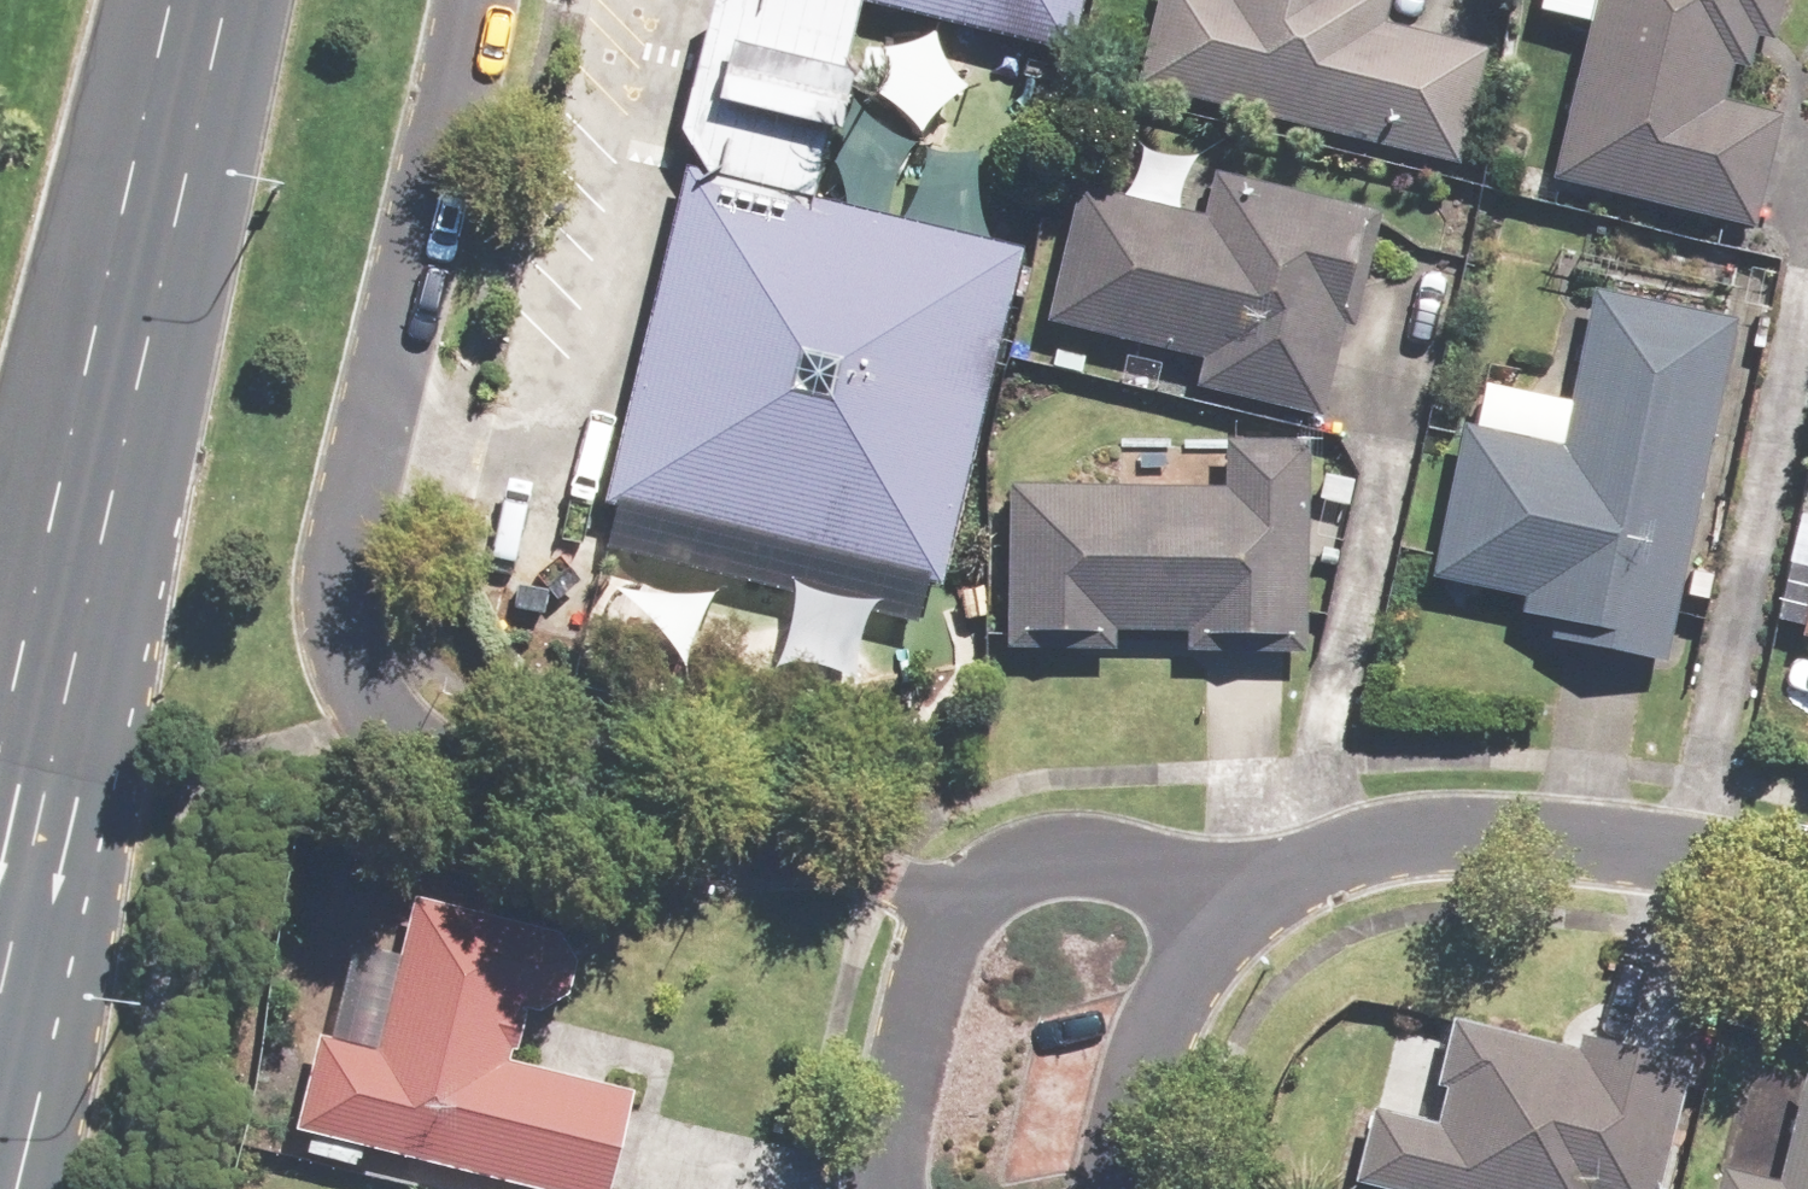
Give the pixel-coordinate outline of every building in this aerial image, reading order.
[(1057,39),(1065,0),(871,0),(1057,39)] [(1133,90),(1450,168),(1480,48),(1376,23),(1381,0),(1155,0),(1133,90)] [(1545,178),(1744,227),(1770,118),(1714,104),(1724,63),(1739,67),(1747,34),(1763,38),(1772,0),(1589,0),(1545,178)] [(1034,240),(683,153),(602,479),(952,566),(1034,240)] [(1069,192),(1039,326),(1195,360),(1189,388),(1313,415),(1333,322),(1348,326),(1364,252),(1349,249),(1357,212),(1205,179),(1196,219),(1069,192)] [(1660,663),(1729,325),(1585,296),(1553,452),(1452,431),(1421,585),(1510,603),(1504,631),(1660,663)] [(1305,488),(1001,486),(1000,650),(1103,650),(1103,636),(1178,636),(1178,653),(1303,653),(1305,488)] [(1794,638),(1807,641),(1807,583),(1794,638)] [(276,1130),(516,1188),(606,1188),(628,1102),(496,1070),(511,1006),(530,1011),(549,938),(410,904),(376,1040),(303,1023),(276,1130)] [(1345,1184),(1366,1188),(1655,1188),(1683,1071),(1454,1017),(1429,1125),(1363,1110),(1345,1184)] [(1712,1188),(1807,1188),(1807,1092),(1793,1088),(1769,1185),(1716,1172),(1712,1188)]
